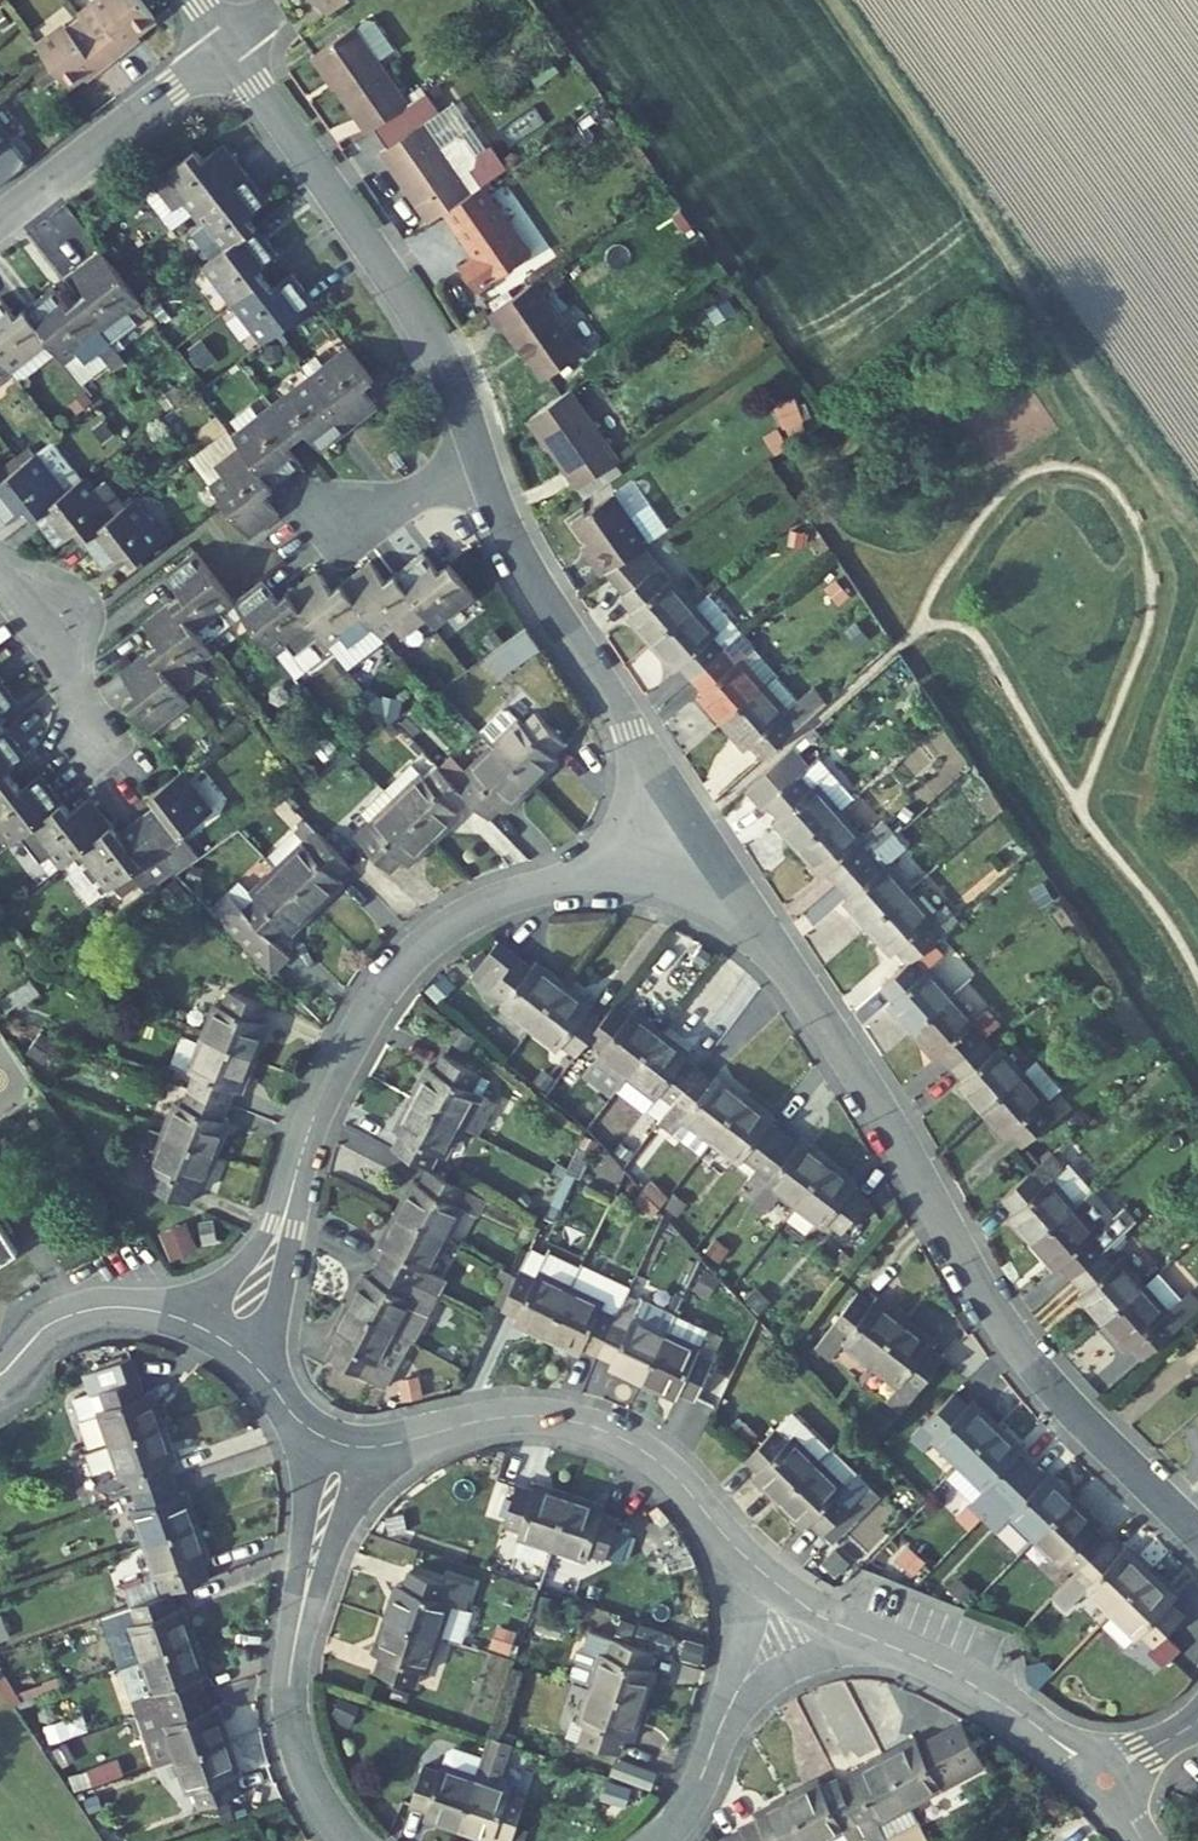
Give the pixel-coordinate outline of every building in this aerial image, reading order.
[(79,17),(112,61),(127,50),(122,44),(135,35),(155,20),(140,0),(98,0),(78,15),(79,17)] [(332,10),(345,0),(323,0),(332,10)] [(65,25),(37,47),(67,87),(82,76),(94,67),(98,72),(112,61),(79,17),(67,26),(65,25)] [(314,55),(367,132),(374,127),(408,104),(404,98),(356,27),(314,55)] [(139,41),(135,35),(122,44),(127,50),(139,41)] [(29,41),(21,47),(29,58),(37,52),(29,41)] [(547,57),(530,69),(539,83),(557,71),(547,57)] [(47,63),(38,70),(48,82),(57,75),(47,63)] [(87,82),(98,72),(94,67),(82,76),(87,82)] [(404,98),(408,104),(425,92),(421,86),(404,98)] [(445,211),(481,187),(470,170),(476,165),(477,156),(465,139),(456,137),(442,147),(424,122),(439,112),(425,92),(408,104),(374,127),(388,147),(381,153),(429,222),(445,211)] [(576,125),(554,142),(567,158),(589,142),(576,125)] [(0,129),(0,148),(9,141),(0,129)] [(195,149),(142,189),(173,229),(195,212),(246,173),(224,144),(204,160),(195,149)] [(213,258),(255,226),(248,217),(268,202),(246,173),(195,212),(204,224),(193,232),(213,258)] [(477,290),(532,253),(515,230),(484,184),(481,187),(445,211),(476,257),(461,267),(477,290)] [(213,258),(204,266),(233,304),(265,279),(258,271),(278,255),(255,226),(213,258)] [(111,243),(102,250),(110,261),(119,255),(111,243)] [(110,261),(102,250),(72,273),(87,293),(78,300),(111,342),(137,323),(128,311),(141,301),(110,261)] [(265,279),(233,304),(264,343),(315,303),(292,274),(272,288),(265,279)] [(561,274),(546,284),(551,291),(565,281),(561,274)] [(543,379),(583,352),(535,282),(495,309),(489,313),(500,330),(506,326),(543,379)] [(54,288),(25,309),(49,341),(57,352),(65,361),(76,351),(85,362),(99,351),(108,363),(113,370),(125,362),(111,342),(78,300),(69,307),(54,288)] [(732,294),(723,300),(733,315),(742,308),(732,294)] [(20,380),(57,352),(49,341),(25,309),(16,317),(0,296),(0,297),(0,356),(11,370),(12,369),(20,380)] [(150,313),(141,301),(128,311),(137,323),(150,313)] [(293,322),(281,332),(289,342),(301,332),(293,322)] [(218,359),(202,339),(189,349),(206,369),(218,359)] [(282,343),(265,345),(267,359),(283,357),(282,343)] [(310,379),(349,429),(377,407),(362,387),(372,379),(349,349),(325,367),(317,357),(302,368),(310,379)] [(76,351),(65,361),(82,383),(108,363),(99,351),(85,362),(76,351)] [(11,370),(0,356),(0,378),(11,370)] [(310,379),(272,408),(296,439),(306,431),(321,451),(349,429),(310,379)] [(182,397),(175,388),(159,400),(167,409),(182,397)] [(570,390),(530,418),(577,488),(618,460),(570,390)] [(83,410),(92,403),(84,392),(74,399),(83,410)] [(296,439),(272,408),(234,437),(241,445),(273,487),(301,465),(286,446),(296,439)] [(173,443),(163,431),(155,437),(165,449),(173,443)] [(215,465),(241,445),(234,437),(232,438),(227,431),(191,459),(212,485),(224,477),(215,465)] [(51,441),(35,453),(22,463),(3,478),(0,480),(0,513),(7,522),(26,508),(33,517),(81,480),(51,441)] [(273,487),(241,445),(215,465),(224,477),(212,485),(211,486),(250,537),(279,514),(264,494),(273,487)] [(17,457),(22,463),(35,453),(30,446),(17,457)] [(81,480),(33,517),(56,546),(76,530),(83,539),(125,507),(105,481),(94,490),(85,478),(81,480)] [(614,493),(573,521),(595,554),(591,556),(603,573),(607,570),(643,546),(648,543),(614,493)] [(125,507),(83,539),(104,568),(125,553),(132,563),(163,539),(134,500),(125,507)] [(805,532),(793,530),(790,545),(803,547),(805,532)] [(671,577),(643,546),(607,570),(627,593),(623,597),(634,610),(628,616),(652,642),(694,605),(670,578),(671,577)] [(182,592),(172,600),(204,642),(230,622),(221,610),(235,601),(195,550),(166,572),(182,592)] [(435,623),(473,593),(450,563),(440,571),(424,551),(396,573),(430,617),(435,623)] [(370,560),(342,582),(381,633),(393,624),(403,637),(430,617),(396,573),(386,580),(370,560)] [(339,633),(359,659),(385,639),(381,633),(342,582),(333,589),(317,569),(288,590),(322,634),(328,642),(339,633)] [(320,656),(315,649),(310,643),(322,634),(288,590),(279,598),(264,579),(235,601),(244,612),(294,677),(320,656)] [(707,593),(694,605),(652,642),(676,669),(682,664),(693,677),(742,633),(707,593)] [(204,642),(172,600),(144,621),(160,641),(150,649),(182,692),(209,672),(199,659),(211,650),(204,642)] [(244,612),(235,601),(221,610),(230,622),(244,612)] [(527,628),(487,655),(500,674),(540,647),(527,628)] [(496,631),(484,639),(491,648),(502,639),(496,631)] [(359,659),(339,633),(328,642),(331,647),(348,667),(359,659)] [(755,647),(742,633),(693,677),(704,690),(699,695),(722,722),(764,685),(741,658),(753,648),(755,647)] [(325,650),(331,647),(328,642),(322,634),(310,643),(315,649),(320,645),(325,650)] [(776,674),(753,648),(741,658),(764,685),(776,674)] [(182,692),(150,649),(121,671),(136,691),(125,699),(149,730),(188,700),(182,692)] [(435,672),(423,681),(431,690),(442,682),(435,672)] [(799,700),(776,674),(764,685),(786,710),(799,700)] [(0,681),(0,716),(17,703),(0,681)] [(786,710),(764,685),(722,722),(745,749),(751,744),(764,757),(826,701),(818,691),(814,686),(799,700),(786,710)] [(832,697),(823,687),(818,691),(826,701),(832,697)] [(397,712),(399,700),(382,696),(380,709),(397,712)] [(411,711),(400,721),(407,730),(419,720),(411,711)] [(377,721),(369,712),(355,723),(363,733),(377,721)] [(519,720),(492,745),(531,785),(558,759),(553,754),(565,741),(537,713),(523,726),(519,720)] [(394,724),(388,730),(398,739),(404,733),(394,724)] [(14,779),(7,770),(27,755),(5,726),(0,730),(0,790),(14,779)] [(344,748),(332,732),(317,744),(329,759),(344,748)] [(408,746),(419,756),(422,752),(411,743),(408,746)] [(531,785),(492,745),(467,770),(452,755),(439,768),(468,796),(487,817),(501,803),(506,809),(531,785)] [(791,749),(746,788),(764,808),(769,803),(780,816),(774,820),(798,848),(839,810),(854,797),(819,756),(807,766),(791,749)] [(411,764),(385,789),(394,799),(435,840),(460,814),(455,808),(468,796),(439,768),(438,767),(426,779),(411,764)] [(212,809),(182,771),(152,795),(159,805),(140,819),(179,869),(199,855),(181,833),(212,809)] [(14,779),(0,790),(0,824),(13,840),(22,834),(64,802),(42,774),(22,789),(14,779)] [(371,821),(356,835),(390,871),(403,859),(409,865),(435,840),(394,799),(385,789),(362,812),(371,821)] [(114,825),(91,796),(71,811),(64,802),(22,834),(42,861),(54,852),(63,864),(81,850),(114,825)] [(291,807),(284,799),(273,808),(280,817),(291,807)] [(906,806),(899,815),(907,820),(913,811),(906,806)] [(328,843),(323,837),(295,809),(288,816),(298,827),(267,858),(277,869),(316,909),(342,883),(336,877),(349,864),(341,856),(328,843)] [(863,838),(839,810),(798,848),(822,872),(827,869),(839,882),(894,833),(883,821),(863,838)] [(121,834),(114,825),(81,850),(111,887),(114,885),(122,896),(138,883),(131,873),(136,868),(152,888),(179,869),(140,819),(121,834)] [(328,843),(341,830),(336,826),(323,837),(328,843)] [(341,830),(328,843),(341,856),(354,843),(341,830)] [(906,848),(894,833),(839,882),(850,896),(844,901),(867,927),(909,891),(886,865),(906,848)] [(1017,842),(1007,848),(1017,860),(1026,852),(1017,842)] [(63,864),(54,852),(42,861),(51,873),(63,864)] [(203,867),(191,865),(189,877),(201,879),(203,867)] [(131,873),(138,883),(146,892),(152,888),(136,868),(131,873)] [(239,882),(211,910),(272,972),(289,956),(273,939),(284,928),(290,934),(316,909),(277,869),(251,894),(239,882)] [(174,879),(162,891),(177,907),(190,895),(174,879)] [(931,917),(909,891),(867,927),(892,954),(897,949),(909,962),(934,939),(957,918),(944,904),(931,917)] [(947,954),(934,939),(909,962),(882,985),(894,997),(887,1003),(911,1030),(954,992),(931,967),(947,954)] [(531,1027),(565,983),(536,961),(531,968),(498,942),(487,956),(475,972),(474,974),(507,999),(502,1005),(531,1027)] [(475,972),(487,956),(483,951),(469,961),(475,972)] [(452,981),(444,973),(429,989),(437,997),(452,981)] [(30,978),(0,1000),(0,1003),(6,1012),(19,1004),(19,1006),(40,992),(30,978)] [(591,1037),(603,1021),(589,1011),(594,1004),(565,983),(531,1027),(560,1049),(565,1043),(578,1053),(591,1037)] [(266,1004),(229,989),(222,1006),(214,1003),(201,1036),(246,1055),(254,1058),(267,1024),(259,1021),(266,1004)] [(977,1019),(954,992),(911,1030),(935,1057),(941,1052),(952,1064),(983,1038),(1001,1022),(989,1008),(977,1019)] [(614,1093),(619,1089),(627,1077),(662,1030),(633,1010),(629,1015),(615,1005),(603,1021),(591,1037),(604,1046),(586,1071),(614,1093)] [(458,1026),(450,1038),(464,1048),(473,1036),(458,1026)] [(676,1100),(699,1069),(686,1059),(691,1052),(662,1030),(627,1077),(655,1099),(662,1090),(676,1100)] [(40,1032),(29,1053),(42,1061),(54,1040),(40,1032)] [(196,1072),(189,1088),(226,1103),(233,1088),(241,1091),(254,1058),(246,1055),(201,1036),(188,1069),(196,1072)] [(994,1050),(983,1038),(952,1064),(964,1078),(957,1083),(982,1111),(1024,1072),(1000,1046),(994,1050)] [(430,1065),(413,1097),(463,1125),(479,1134),(496,1102),(473,1089),(481,1074),(446,1054),(438,1069),(430,1065)] [(1037,1060),(1024,1072),(1048,1100),(1061,1088),(1037,1060)] [(682,1119),(712,1141),(746,1095),(718,1073),(713,1079),(699,1069),(676,1100),(660,1121),(673,1132),(682,1119)] [(545,1072),(537,1082),(546,1089),(554,1079),(545,1072)] [(1048,1100),(1024,1072),(982,1111),(1005,1137),(1011,1132),(1022,1145),(1053,1118),(1041,1104),(1048,1100)] [(647,1109),(655,1099),(627,1077),(619,1089),(647,1109)] [(226,1103),(189,1088),(182,1105),(175,1102),(162,1134),(207,1153),(215,1156),(228,1123),(220,1120),(226,1103)] [(758,1167),(783,1134),(769,1123),(775,1116),(746,1095),(712,1141),(740,1163),(744,1156),(758,1167)] [(463,1125),(413,1097),(394,1130),(402,1134),(394,1149),(429,1168),(437,1153),(445,1157),(463,1125)] [(702,1154),(712,1141),(682,1119),(673,1132),(702,1154)] [(156,1170),(150,1186),(187,1202),(194,1186),(201,1189),(215,1156),(207,1153),(162,1134),(149,1167),(156,1170)] [(796,1205),(830,1160),(802,1138),(798,1144),(783,1134),(758,1167),(754,1173),(743,1187),(770,1207),(781,1193),(796,1205)] [(1070,1136),(1053,1151),(1057,1155),(1074,1141),(1070,1136)] [(1053,1151),(1002,1195),(1014,1208),(1009,1214),(1032,1240),(1074,1204),(1051,1178),(1066,1166),(1057,1155),(1053,1151)] [(754,1173),(758,1167),(744,1156),(740,1163),(754,1173)] [(830,1160),(796,1205),(826,1226),(830,1220),(844,1231),(869,1198),(855,1188),(859,1182),(830,1160)] [(1070,1162),(1066,1166),(1051,1178),(1074,1204),(1090,1190),(1093,1188),(1070,1162)] [(486,1199),(429,1168),(422,1184),(414,1180),(397,1211),(447,1239),(464,1208),(477,1214),(486,1199)] [(574,1177),(567,1173),(548,1214),(555,1217),(574,1177)] [(659,1210),(665,1202),(649,1184),(642,1191),(659,1210)] [(1115,1217),(1090,1190),(1074,1204),(1032,1240),(1056,1268),(1062,1263),(1073,1276),(1119,1235),(1135,1220),(1124,1208),(1115,1217)] [(659,1210),(642,1191),(635,1199),(653,1217),(659,1210)] [(526,1193),(519,1198),(526,1207),(533,1202),(526,1193)] [(674,1194),(664,1205),(677,1215),(687,1205),(674,1194)] [(447,1239),(397,1211),(378,1243),(386,1248),(378,1262),(436,1294),(446,1278),(430,1269),(447,1239)] [(18,1250),(0,1220),(0,1261),(18,1250)] [(213,1222),(202,1224),(205,1241),(216,1239),(213,1222)] [(533,1229),(523,1224),(514,1241),(524,1246),(533,1229)] [(187,1228),(162,1235),(168,1254),(193,1247),(187,1228)] [(1124,1241),(1119,1235),(1073,1276),(1085,1288),(1078,1294),(1102,1320),(1144,1284),(1120,1257),(1114,1262),(1108,1255),(1124,1241)] [(715,1239),(706,1251),(721,1262),(730,1251),(715,1239)] [(517,1278),(502,1308),(502,1309),(519,1316),(516,1324),(548,1339),(583,1265),(550,1250),(547,1257),(530,1249),(517,1278)] [(854,1258),(845,1251),(835,1262),(844,1269),(854,1258)] [(436,1294),(378,1262),(371,1276),(364,1272),(346,1304),(409,1338),(412,1340),(436,1294)] [(583,1265),(548,1339),(581,1355),(584,1347),(600,1353),(628,1293),(631,1286),(584,1263),(583,1265)] [(709,1264),(694,1289),(710,1299),(722,1278),(709,1264)] [(517,1278),(503,1270),(498,1277),(506,1282),(495,1304),(502,1308),(517,1278)] [(1159,1271),(1144,1284),(1166,1309),(1181,1297),(1159,1271)] [(1144,1284),(1102,1320),(1125,1347),(1132,1342),(1143,1356),(1197,1308),(1197,1300),(1189,1290),(1181,1297),(1166,1309),(1144,1284)] [(753,1292),(747,1298),(761,1311),(766,1305),(753,1292)] [(643,1299),(628,1293),(600,1353),(615,1360),(611,1368),(644,1384),(669,1332),(635,1316),(643,1299)] [(872,1363),(905,1320),(877,1298),(872,1304),(858,1294),(818,1346),(833,1357),(844,1343),(872,1363)] [(676,1314),(643,1299),(635,1316),(669,1332),(676,1314)] [(409,1338),(346,1304),(328,1335),(336,1339),(328,1355),(384,1385),(409,1338)] [(709,1329),(676,1314),(669,1332),(701,1347),(709,1329)] [(904,1411),(944,1358),(930,1348),(935,1342),(905,1320),(872,1363),(899,1383),(888,1399),(899,1407),(904,1411)] [(477,1328),(466,1324),(458,1339),(468,1344),(477,1328)] [(697,1355),(701,1347),(669,1332),(644,1384),(677,1399),(680,1391),(696,1398),(713,1362),(697,1355)] [(133,1358),(86,1373),(92,1392),(76,1398),(82,1418),(101,1412),(111,1443),(164,1425),(152,1392),(145,1394),(133,1358)] [(417,1379),(400,1381),(402,1399),(420,1396),(417,1379)] [(960,1464),(999,1423),(973,1399),(968,1404),(956,1392),(927,1421),(940,1433),(935,1439),(960,1464)] [(904,1411),(899,1407),(879,1435),(882,1438),(904,1411)] [(972,1504),(984,1516),(1031,1467),(1019,1454),(1024,1449),(999,1423),(960,1464),(986,1489),(974,1502),(972,1504)] [(176,1460),(164,1425),(111,1443),(87,1452),(94,1471),(118,1463),(123,1478),(131,1475),(137,1490),(173,1478),(168,1462),(176,1460)] [(780,1502),(820,1462),(794,1437),(788,1442),(776,1431),(748,1460),(761,1471),(754,1478),(780,1502)] [(846,1487),(857,1475),(831,1450),(820,1462),(846,1487)] [(825,1533),(870,1487),(858,1474),(857,1475),(846,1487),(820,1462),(780,1502),(807,1528),(812,1522),(825,1533)] [(947,1477),(974,1502),(986,1489),(960,1464),(947,1477)] [(1036,1538),(1075,1498),(1049,1473),(1043,1479),(1031,1467),(984,1516),(1021,1553),(1036,1538)] [(179,1494),(173,1478),(137,1490),(141,1506),(134,1509),(146,1543),(198,1525),(186,1491),(179,1494)] [(553,1549),(571,1495),(537,1483),(535,1491),(518,1485),(505,1524),(522,1529),(519,1537),(553,1549)] [(879,1495),(870,1487),(825,1533),(834,1542),(879,1495)] [(606,1506),(571,1495),(553,1549),(587,1561),(591,1553),(607,1558),(619,1520),(603,1514),(606,1506)] [(1080,1569),(1107,1540),(1095,1529),(1101,1523),(1075,1498),(1036,1538),(1062,1563),(1067,1558),(1080,1569)] [(984,1516),(972,1504),(960,1517),(971,1529),(984,1516)] [(210,1559),(198,1525),(146,1543),(157,1578),(144,1582),(143,1576),(122,1584),(129,1605),(133,1604),(170,1592),(208,1579),(202,1562),(210,1559)] [(1113,1611),(1151,1571),(1125,1547),(1120,1553),(1107,1540),(1080,1569),(1054,1596),(1067,1609),(1087,1587),(1113,1611)] [(907,1548),(898,1558),(914,1574),(923,1564),(907,1548)] [(835,1551),(823,1563),(836,1576),(848,1563),(835,1551)] [(398,1584),(386,1619),(440,1636),(459,1643),(471,1610),(466,1609),(475,1584),(450,1576),(448,1583),(412,1571),(405,1587),(398,1584)] [(1177,1596),(1151,1571),(1113,1611),(1139,1636),(1143,1631),(1156,1644),(1184,1615),(1171,1602),(1177,1596)] [(957,1579),(948,1590),(963,1603),(973,1592),(957,1579)] [(174,1609),(170,1592),(133,1604),(139,1622),(132,1624),(142,1659),(195,1641),(184,1606),(174,1609)] [(105,1614),(90,1619),(93,1629),(109,1624),(105,1614)] [(543,1617),(539,1627),(560,1635),(563,1624),(543,1617)] [(0,1619),(0,1638),(9,1635),(2,1618),(0,1619)] [(429,1671),(440,1636),(386,1619),(375,1653),(382,1656),(377,1672),(415,1684),(421,1668),(429,1671)] [(669,1652),(674,1637),(662,1633),(663,1629),(646,1623),(643,1633),(653,1636),(650,1646),(669,1652)] [(514,1632),(499,1627),(494,1642),(509,1647),(514,1632)] [(610,1656),(615,1639),(601,1634),(601,1635),(591,1632),(575,1681),(590,1687),(602,1653),(610,1656)] [(1168,1636),(1145,1660),(1157,1671),(1180,1647),(1168,1636)] [(654,1652),(615,1639),(610,1656),(602,1653),(590,1687),(645,1705),(656,1671),(648,1668),(654,1652)] [(206,1675),(195,1641),(142,1659),(153,1691),(133,1698),(139,1715),(203,1693),(198,1677),(206,1675)] [(705,1649),(687,1643),(683,1656),(701,1661),(705,1649)] [(142,1659),(122,1665),(133,1698),(153,1691),(142,1659)] [(1046,1662),(1026,1666),(1028,1682),(1037,1689),(1054,1671),(1046,1662)] [(395,1686),(392,1695),(409,1700),(411,1691),(395,1686)] [(633,1739),(645,1705),(590,1687),(579,1722),(587,1724),(581,1740),(619,1753),(625,1737),(633,1739)] [(203,1693),(139,1715),(144,1732),(155,1765),(175,1758),(229,1740),(217,1705),(209,1709),(203,1693)] [(342,1698),(336,1711),(354,1719),(360,1706),(342,1698)] [(144,1732),(139,1715),(131,1718),(137,1734),(144,1732)] [(85,1717),(69,1721),(72,1730),(88,1726),(85,1717)] [(916,1738),(883,1754),(910,1806),(984,1767),(962,1723),(920,1745),(916,1738)] [(500,1782),(512,1743),(490,1736),(483,1758),(478,1774),(459,1829),(493,1840),(496,1832),(513,1838),(526,1800),(509,1794),(512,1786),(500,1782)] [(240,1774),(229,1740),(175,1758),(187,1792),(194,1790),(199,1806),(238,1793),(232,1777),(240,1774)] [(64,1744),(54,1750),(60,1758),(70,1752),(64,1744)] [(478,1774),(483,1758),(453,1748),(448,1751),(444,1764),(478,1774)] [(840,1786),(866,1835),(869,1840),(877,1840),(885,1837),(878,1823),(910,1806),(883,1754),(852,1771),(855,1779),(840,1786)] [(626,1766),(606,1760),(603,1770),(623,1776),(626,1766)] [(118,1761),(89,1770),(93,1784),(122,1775),(118,1761)] [(478,1774),(444,1764),(443,1764),(441,1771),(425,1765),(411,1804),(428,1809),(425,1817),(459,1829),(478,1774)] [(786,1796),(810,1840),(824,1840),(845,1830),(851,1840),(856,1840),(866,1835),(840,1786),(836,1780),(823,1786),(819,1779),(786,1796)] [(637,1790),(623,1785),(617,1803),(631,1808),(637,1790)] [(720,1840),(721,1840),(810,1840),(786,1796),(755,1813),(758,1821),(720,1840)] [(228,1803),(218,1806),(222,1819),(233,1816),(228,1803)] [(910,1806),(878,1823),(885,1837),(918,1820),(910,1806)] [(824,1840),(851,1840),(845,1830),(824,1840)]
